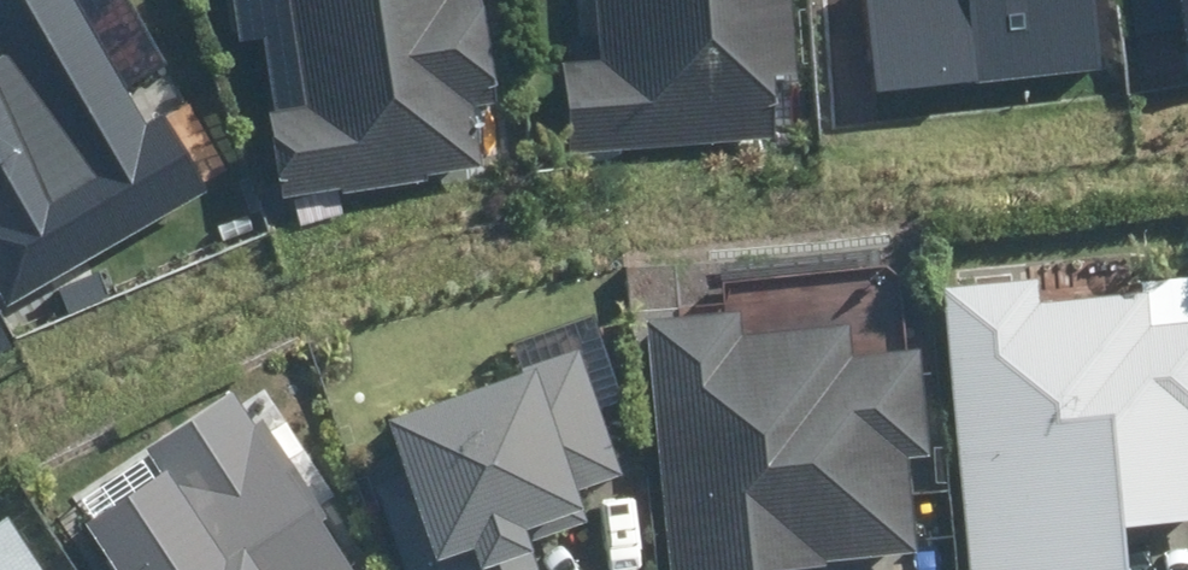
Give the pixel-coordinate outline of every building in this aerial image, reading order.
[(8,303),(207,187),(163,112),(148,121),(77,0),(0,0),(0,290),(8,303)] [(315,107),(267,117),(287,216),(480,175),(466,109),(503,101),(481,0),(292,0),(315,107)] [(585,65),(553,68),(560,152),(779,134),(775,79),(808,76),(801,0),(580,0),(585,65)] [(866,94),(1087,69),(1090,97),(1123,93),(1112,0),(855,0),(866,94)] [(1187,74),(1187,0),(1175,0),(1187,74)] [(939,287),(967,569),(1130,569),(1126,532),(1187,526),(1187,321),(1153,324),(1151,298),(1043,309),(1040,277),(939,287)] [(644,324),(662,569),(798,569),(798,564),(922,554),(915,461),(927,461),(919,348),(852,352),(851,334),(742,342),(740,317),(644,324)] [(384,418),(433,559),(401,569),(606,569),(578,488),(625,472),(593,381),(612,374),(593,319),(502,350),(510,375),(384,418)] [(52,536),(76,569),(331,569),(222,416),(52,536)] [(9,502),(0,508),(0,569),(55,569),(9,502)]
